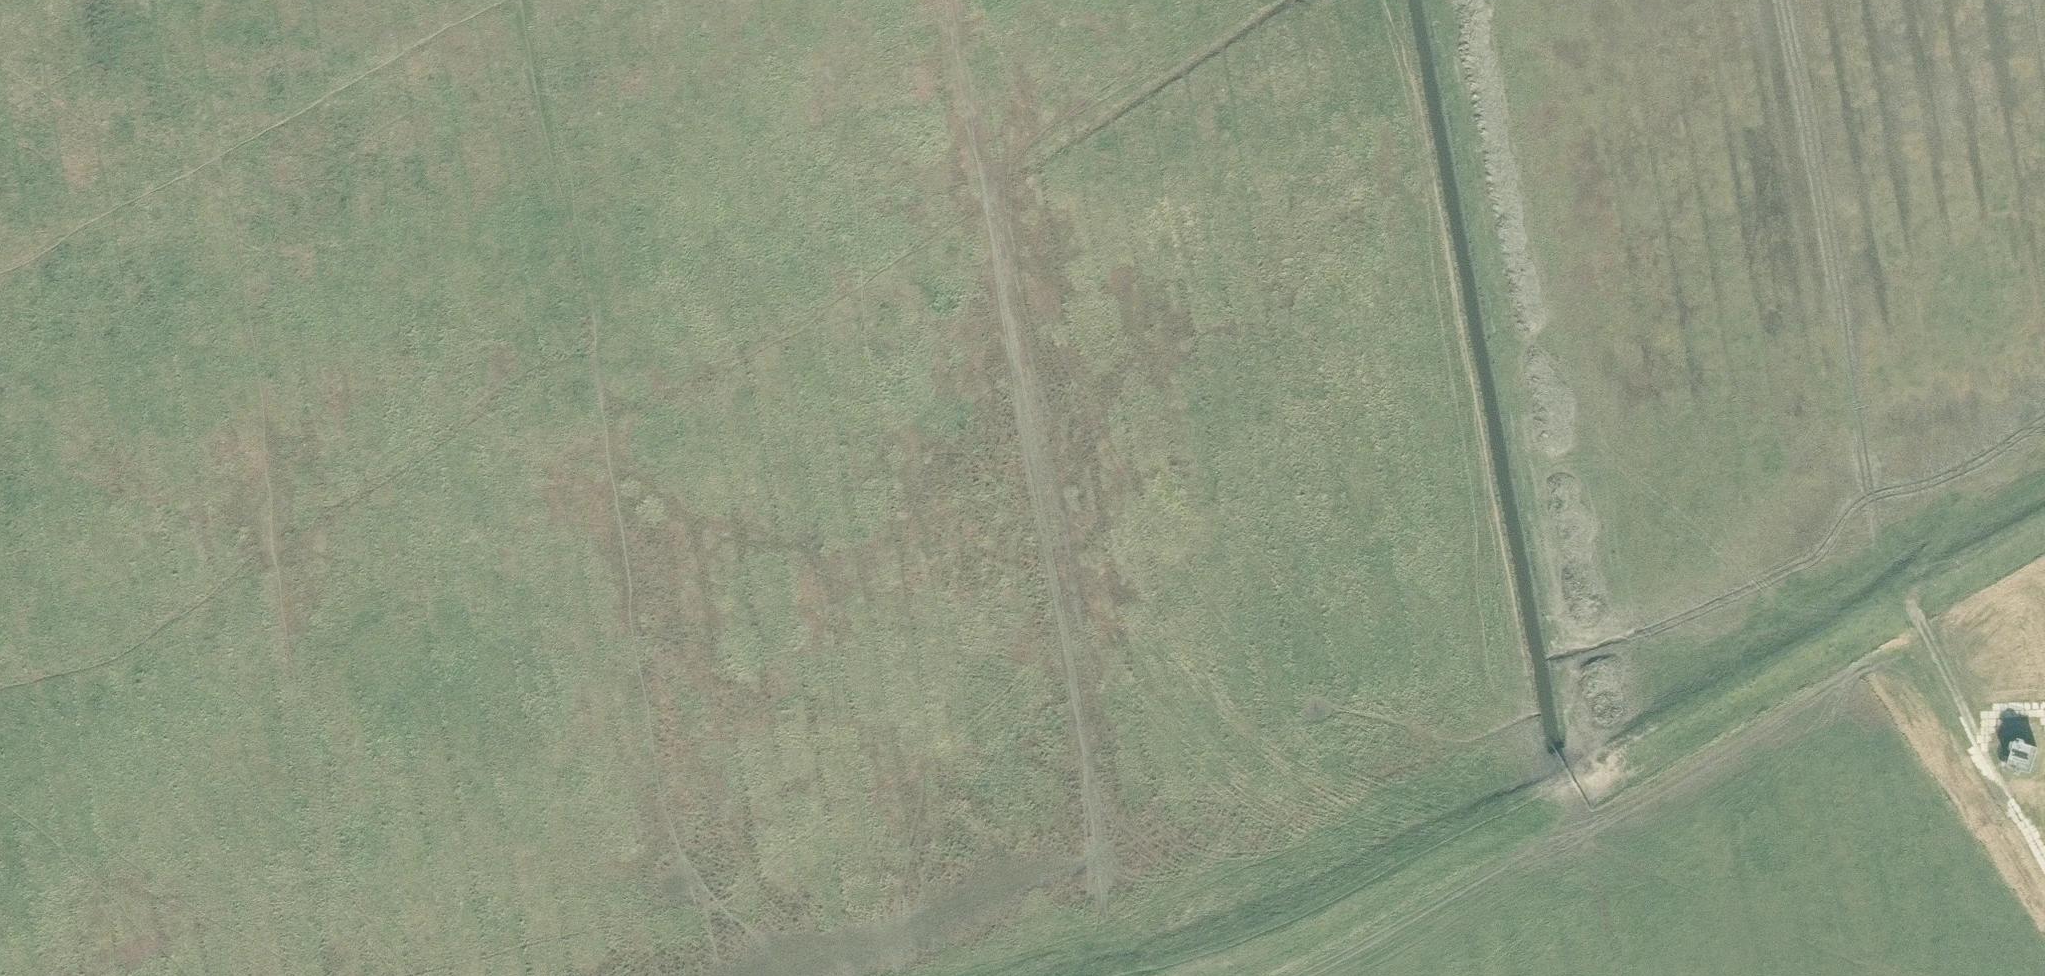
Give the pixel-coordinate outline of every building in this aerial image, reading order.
[(2030,771),(2037,746),(2026,743),(2023,739),(2017,737),(2012,740),(2010,746),(2012,751),(2008,765),(2030,771)]
